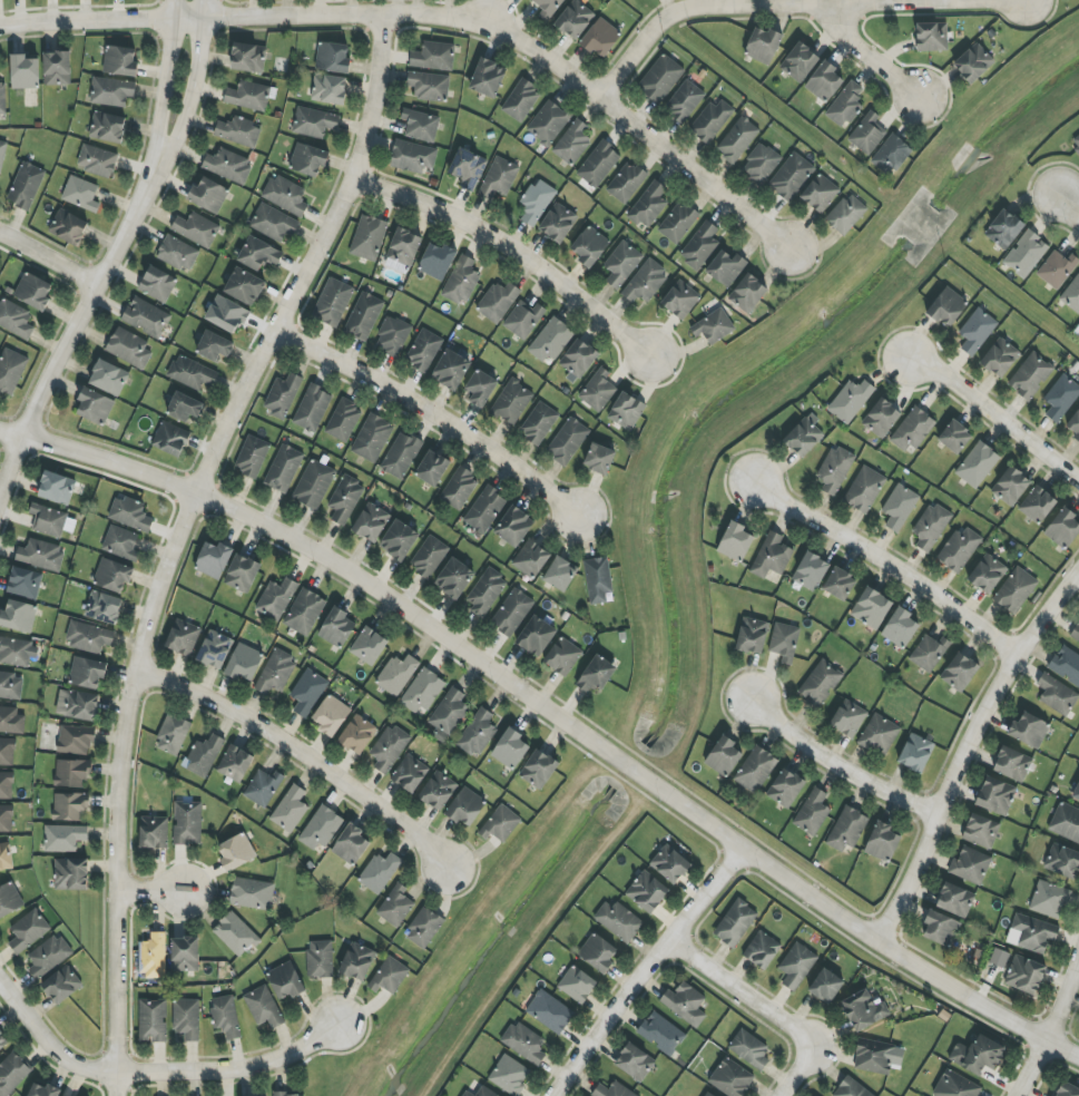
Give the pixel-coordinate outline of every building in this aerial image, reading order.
[(547,22),(564,0),(531,0),(543,10),(539,15),(547,22)] [(595,13),(575,0),(572,0),(555,26),(577,41),(595,13)] [(580,42),(602,59),(622,33),(600,16),(580,42)] [(948,51),(947,22),(916,23),(917,52),(948,51)] [(782,35),(755,26),(745,57),(772,65),(782,35)] [(456,45),(423,41),(422,53),(411,52),(409,67),(453,71),(456,45)] [(821,58),(800,41),(780,67),(800,83),(821,58)] [(267,48),(235,42),(231,69),(263,74),(267,48)] [(349,45),(318,42),(316,70),(350,73),(351,60),(348,59),(349,45)] [(953,64),(972,85),(996,62),(977,42),(953,64)] [(103,73),(137,77),(139,62),(135,62),(136,49),(106,46),(103,73)] [(71,85),(71,52),(44,53),(44,85),(71,85)] [(685,70),(662,53),(636,89),(660,105),(685,70)] [(12,89),(40,89),(39,59),(26,60),(26,55),(11,55),(12,89)] [(468,88),(495,100),(509,69),(482,57),(468,88)] [(804,86),(826,104),(844,81),(834,73),(838,69),(825,59),(804,86)] [(407,86),(416,88),(414,99),(447,103),(450,77),(408,72),(407,86)] [(349,77),(314,76),(312,103),(348,104),(349,77)] [(136,82),(92,77),(90,104),(126,107),(127,97),(135,98),(136,82)] [(501,110),(522,123),(543,91),(522,78),(501,110)] [(686,125),(705,91),(683,79),(664,112),(686,125)] [(826,117),(846,129),(860,104),(856,102),(864,88),(848,79),(826,117)] [(223,103),(265,113),(271,87),(240,80),(237,91),(227,88),(223,103)] [(572,117),(550,99),(525,129),(547,147),(572,117)] [(709,102),(689,131),(709,145),(734,109),(721,100),(716,107),(709,102)] [(341,116),(298,107),(292,133),(324,140),(326,130),(337,132),(341,116)] [(441,118),(404,108),(401,119),(408,121),(404,136),(434,144),(441,118)] [(880,117),(870,109),(847,140),(869,156),(887,131),(876,123),(880,117)] [(89,138),(122,144),(127,118),(94,112),(89,138)] [(717,153),(737,165),(759,127),(739,115),(717,153)] [(218,121),(213,136),(255,149),(262,125),(232,116),(229,125),(218,121)] [(583,134),(589,127),(578,118),(551,151),(572,167),(592,141),(583,134)] [(870,161),(890,177),(913,150),(893,133),(870,161)] [(1071,140),(1078,153),(1078,135),(1071,140)] [(577,177),(599,190),(621,152),(599,140),(577,177)] [(391,169),(424,173),(424,167),(434,169),(437,147),(394,141),(391,169)] [(330,153),(297,142),(289,169),(318,178),(321,167),(326,168),(330,153)] [(741,171),(763,185),(782,157),(759,142),(741,171)] [(76,168),(112,178),(119,154),(83,144),(76,168)] [(243,185),(253,161),(219,147),(215,157),(207,154),(201,168),(243,185)] [(459,186),(473,193),(489,161),(460,147),(447,173),(462,180),(459,186)] [(816,169),(795,151),(767,184),(788,203),(816,169)] [(478,195),(491,201),(496,191),(507,196),(520,167),(496,156),(478,195)] [(606,192),(626,205),(647,174),(626,160),(606,192)] [(29,211),(46,171),(23,161),(6,202),(29,211)] [(822,214),(841,189),(819,173),(800,197),(822,214)] [(307,191),(274,174),(262,198),(302,218),(309,205),(301,202),(307,191)] [(93,200),(99,186),(71,175),(61,199),(96,214),(101,203),(93,200)] [(186,200),(218,215),(230,189),(203,177),(199,188),(194,185),(186,200)] [(528,206),(521,220),(536,228),(556,189),(535,178),(522,203),(528,206)] [(669,203),(661,197),(667,189),(655,179),(626,216),(637,226),(641,221),(649,228),(669,203)] [(825,219),(843,236),(869,209),(850,192),(825,219)] [(657,230),(676,245),(700,215),(680,200),(657,230)] [(282,244),(287,234),(293,237),(300,223),(261,202),(249,226),(282,244)] [(539,232),(564,244),(578,214),(553,202),(539,232)] [(1007,251),(1026,224),(1003,208),(984,235),(1007,251)] [(48,232),(78,247),(89,223),(60,209),(48,232)] [(171,230),(210,249),(221,226),(192,212),(188,221),(177,216),(171,230)] [(376,263),(389,223),(362,214),(349,254),(376,263)] [(719,242),(712,237),(719,229),(705,219),(679,257),(699,271),(719,242)] [(591,268),(611,243),(589,225),(569,250),(591,268)] [(396,262),(413,267),(422,236),(397,228),(385,265),(394,268),(396,262)] [(1050,246),(1028,229),(1003,262),(1025,279),(1050,246)] [(156,256),(189,274),(201,252),(168,234),(156,256)] [(278,267),(284,251),(248,237),(238,262),(261,272),(265,262),(278,267)] [(618,291),(644,255),(622,240),(603,266),(612,272),(605,282),(618,291)] [(458,251),(444,244),(442,248),(430,243),(417,270),(443,282),(458,251)] [(730,288),(748,262),(736,253),(733,258),(721,250),(706,272),(730,288)] [(1057,290),(1078,262),(1078,259),(1071,253),(1067,259),(1054,250),(1036,274),(1057,290)] [(475,261),(462,254),(440,295),(463,307),(481,274),(471,269),(475,261)] [(648,303),(670,275),(648,258),(621,294),(634,304),(639,296),(648,303)] [(178,279),(149,266),(138,291),(166,304),(178,279)] [(266,281),(235,267),(224,293),(254,307),(266,281)] [(45,311),(51,298),(48,297),(53,284),(24,272),(13,298),(45,311)] [(768,286),(745,273),(729,301),(752,314),(768,286)] [(1059,299),(1078,315),(1078,273),(1059,299)] [(337,328),(355,288),(329,277),(311,317),(337,328)] [(660,303),(682,321),(702,297),(680,279),(660,303)] [(504,290),(495,283),(475,309),(497,325),(522,292),(509,282),(504,290)] [(949,329),(969,304),(947,286),(927,311),(949,329)] [(344,333),(368,343),(385,301),(361,292),(344,333)] [(250,310),(217,294),(204,320),(237,336),(250,310)] [(172,316),(135,296),(122,320),(159,340),(172,316)] [(27,324),(32,312),(2,298),(0,303),(0,327),(29,340),(35,328),(27,324)] [(503,327),(527,341),(545,309),(537,304),(534,308),(519,300),(503,327)] [(999,322),(977,307),(958,333),(967,339),(960,349),(973,358),(999,322)] [(736,331),(723,308),(689,326),(695,337),(703,333),(710,345),(736,331)] [(374,348),(399,358),(412,326),(387,315),(374,348)] [(543,363),(548,356),(554,361),(575,333),(553,316),(527,350),(543,363)] [(144,370),(152,353),(145,350),(149,341),(117,327),(105,352),(144,370)] [(443,339),(422,328),(404,363),(425,374),(443,339)] [(235,341),(204,331),(196,355),(218,362),(220,355),(230,358),(235,341)] [(557,366),(578,382),(599,353),(578,337),(557,366)] [(1003,379),(1021,351),(998,337),(980,365),(1003,379)] [(3,348),(0,356),(0,392),(14,396),(28,357),(3,348)] [(472,361),(444,349),(432,380),(459,392),(472,361)] [(1007,384),(1029,402),(1055,368),(1033,351),(1007,384)] [(167,377),(200,391),(203,383),(214,388),(220,373),(177,354),(167,377)] [(130,372),(99,359),(88,385),(120,398),(130,372)] [(610,373),(600,366),(578,397),(600,413),(617,388),(605,380),(610,373)] [(473,393),(469,401),(484,410),(500,382),(477,369),(465,389),(473,393)] [(276,378),(262,410),(286,420),(304,379),(290,372),(286,382),(276,378)] [(1056,423),(1078,396),(1078,386),(1064,374),(1043,399),(1052,406),(1045,414),(1056,423)] [(492,414),(518,425),(533,390),(507,379),(492,414)] [(876,389),(864,379),(859,387),(850,380),(827,409),(847,425),(876,389)] [(316,434),(334,394),(310,383),(292,423),(316,434)] [(77,414),(103,427),(116,402),(85,387),(78,400),(82,403),(77,414)] [(607,418),(631,432),(646,405),(622,391),(607,418)] [(190,415),(199,419),(205,404),(176,392),(167,415),(187,423),(190,415)] [(903,414),(881,397),(861,423),(883,440),(903,414)] [(348,443),(362,408),(339,399),(325,434),(348,443)] [(539,446),(560,414),(539,401),(518,433),(539,446)] [(918,450),(936,419),(912,405),(891,442),(906,451),(909,445),(918,450)] [(1078,442),(1078,409),(1066,426),(1076,434),(1073,438),(1078,442)] [(352,453),(377,463),(394,424),(368,413),(352,453)] [(808,414),(783,440),(802,459),(827,433),(808,414)] [(568,467),(590,429),(568,416),(546,454),(568,467)] [(974,436),(954,419),(937,438),(957,455),(974,436)] [(191,434),(163,420),(151,445),(180,458),(191,434)] [(404,481),(422,442),(399,431),(381,470),(404,481)] [(257,479),(271,445),(248,435),(234,469),(257,479)] [(955,475),(979,489),(1000,454),(977,440),(955,475)] [(583,467),(607,476),(616,451),(592,442),(583,467)] [(304,454),(281,444),(264,485),(287,494),(304,454)] [(856,457),(832,445),(816,475),(826,480),(821,489),(835,497),(856,457)] [(414,475),(437,489),(452,463),(429,449),(414,475)] [(317,511),(337,471),(311,459),(292,499),(317,511)] [(867,515),(887,478),(863,465),(843,501),(867,515)] [(991,494),(1015,508),(1031,479),(1008,465),(991,494)] [(439,498),(461,512),(481,480),(459,466),(439,498)] [(77,482),(46,471),(37,496),(68,507),(77,482)] [(345,527),(366,486),(344,475),(327,507),(335,511),(331,520),(345,527)] [(885,526),(898,534),(920,496),(898,483),(881,511),(891,516),(885,526)] [(463,520),(483,535),(508,499),(488,485),(463,520)] [(1018,510),(1041,525),(1058,500),(1035,485),(1018,510)] [(154,520),(142,515),(146,505),(125,497),(124,501),(115,498),(108,518),(149,534),(154,520)] [(375,543),(390,514),(367,502),(352,532),(375,543)] [(953,516),(930,502),(912,531),(921,537),(916,546),(929,554),(953,516)] [(73,533),(78,517),(32,504),(29,515),(35,517),(32,530),(61,538),(63,530),(73,533)] [(493,531),(515,549),(536,522),(514,505),(493,531)] [(1067,550),(1078,533),(1078,519),(1062,508),(1044,534),(1067,550)] [(421,535),(396,519),(378,547),(403,563),(421,535)] [(754,536),(744,532),(746,526),(731,520),(717,552),(743,563),(754,536)] [(101,550),(133,562),(142,537),(111,525),(101,550)] [(962,534),(956,530),(936,559),(959,575),(983,539),(967,527),(962,534)] [(782,576),(794,550),(780,543),(784,536),(769,530),(750,572),(765,579),(769,569),(782,576)] [(450,548),(430,535),(408,566),(429,579),(450,548)] [(511,563),(533,580),(552,555),(530,538),(511,563)] [(59,572),(64,546),(29,539),(27,549),(18,547),(15,562),(59,572)] [(220,581),(234,549),(219,543),(217,547),(206,542),(194,570),(220,581)] [(792,580),(815,593),(831,563),(807,551),(792,580)] [(248,595),(262,565),(238,553),(223,583),(248,595)] [(1009,569),(987,553),(967,579),(989,595),(1009,569)] [(567,592),(579,566),(555,555),(543,582),(567,592)] [(457,601),(477,573),(453,557),(433,584),(457,601)] [(606,593),(612,593),(609,557),(585,560),(589,605),(607,603),(606,593)] [(133,567),(101,558),(93,585),(125,594),(133,567)] [(1017,615),(1038,579),(1014,566),(994,602),(1017,615)] [(37,600),(43,574),(14,567),(7,593),(37,600)] [(823,590),(846,601),(857,578),(834,567),(823,590)] [(473,605),(469,612),(485,620),(507,579),(485,568),(468,602),(473,605)] [(299,585),(286,577),(281,587),(270,581),(254,609),(278,623),(299,585)] [(282,624),(307,638),(328,601),(303,587),(282,624)] [(511,638),(535,601),(514,587),(490,624),(511,638)] [(893,600),(865,587),(851,617),(879,630),(893,600)] [(85,618),(117,624),(123,598),(91,591),(85,618)] [(9,599),(6,612),(2,610),(0,617),(0,626),(31,634),(38,606),(9,599)] [(357,624),(347,619),(350,614),(334,606),(318,636),(343,650),(357,624)] [(904,650),(920,625),(910,619),(913,614),(899,606),(880,635),(904,650)] [(515,646),(540,660),(557,629),(533,615),(515,646)] [(761,656),(770,623),(744,616),(735,648),(761,656)] [(190,657),(202,629),(177,619),(165,647),(190,657)] [(64,644),(101,655),(104,644),(112,646),(115,632),(71,620),(64,644)] [(769,652),(783,655),(781,663),(793,666),(800,627),(775,622),(769,652)] [(1070,638),(1078,643),(1078,622),(1070,638)] [(389,642),(366,625),(349,651),(372,667),(389,642)] [(223,670),(233,638),(208,630),(198,662),(223,670)] [(933,674),(951,641),(941,636),(938,641),(924,634),(909,661),(933,674)] [(584,652),(561,636),(543,662),(566,678),(584,652)] [(40,644),(0,638),(0,648),(0,651),(0,663),(28,668),(30,658),(37,660),(40,644)] [(226,674),(253,683),(263,653),(236,644),(226,674)] [(1078,687),(1078,655),(1062,645),(1048,667),(1078,687)] [(268,695),(270,688),(283,693),(297,657),(272,648),(256,691),(268,695)] [(981,666),(959,651),(940,678),(962,693),(981,666)] [(403,663),(393,656),(375,683),(397,698),(421,663),(408,654),(403,663)] [(588,694),(593,688),(599,693),(618,669),(598,654),(575,684),(588,694)] [(107,663),(74,656),(68,684),(101,691),(107,663)] [(799,696),(823,708),(842,672),(818,659),(799,696)] [(446,680),(421,667),(401,703),(426,717),(446,680)] [(306,719),(328,681),(306,668),(290,696),(299,701),(293,711),(306,719)] [(1044,672),(1036,684),(1045,690),(1039,700),(1067,717),(1078,697),(1078,694),(1044,672)] [(22,699),(23,674),(0,673),(0,698),(22,699)] [(437,729),(432,735),(444,745),(471,709),(461,701),(465,696),(453,686),(427,722),(437,729)] [(56,716),(97,721),(101,695),(59,690),(56,716)] [(352,708),(327,694),(313,720),(322,725),(319,730),(334,739),(352,708)] [(829,725),(853,740),(869,713),(845,698),(829,725)] [(498,729),(490,724),(495,716),(480,706),(456,744),(479,759),(498,729)] [(24,733),(25,715),(17,715),(18,708),(0,707),(0,733),(24,733)] [(1037,750),(1050,725),(1025,711),(1019,723),(1014,720),(1007,734),(1037,750)] [(886,757),(901,726),(873,713),(858,744),(886,757)] [(177,757),(192,724),(169,714),(154,746),(177,757)] [(360,756),(379,729),(357,714),(338,741),(360,756)] [(412,737),(391,723),(370,755),(378,760),(373,767),(386,776),(412,737)] [(58,753),(93,755),(94,728),(59,726),(58,753)] [(516,770),(529,746),(520,740),(523,734),(508,726),(491,757),(516,770)] [(206,745),(196,741),(183,768),(207,779),(225,740),(211,733),(206,745)] [(936,744),(911,733),(897,763),(922,775),(936,744)] [(743,754),(734,748),(737,743),(724,734),(704,763),(727,779),(743,754)] [(14,766),(15,739),(0,738),(0,766),(14,766)] [(217,772),(241,784),(255,756),(230,744),(217,772)] [(779,760),(756,745),(733,780),(756,795),(779,760)] [(1022,783),(1033,759),(1003,745),(992,770),(1022,783)] [(519,776),(542,791),(559,763),(537,748),(519,776)] [(414,794),(430,768),(408,754),(391,780),(414,794)] [(92,776),(92,761),(56,760),(55,787),(87,787),(87,776),(92,776)] [(766,795),(788,809),(806,782),(784,768),(766,795)] [(275,771),(273,776),(257,769),(244,798),(268,809),(283,775),(275,771)] [(459,784),(436,770),(418,798),(441,813),(459,784)] [(13,799),(14,773),(0,773),(0,799),(13,799)] [(976,807),(1008,816),(1016,786),(985,777),(976,807)] [(294,833),(308,805),(301,802),(307,791),(290,783),(271,823),(294,833)] [(827,793),(811,786),(794,826),(817,836),(829,808),(822,805),(827,793)] [(446,815),(471,829),(486,800),(461,787),(446,815)] [(89,821),(90,794),(54,793),(53,820),(89,821)] [(1059,802),(1048,832),(1078,843),(1078,809),(1059,802)] [(202,803),(174,803),(174,845),(202,845),(202,803)] [(486,840),(491,834),(504,844),(522,819),(500,803),(478,834),(486,840)] [(325,848),(345,820),(323,804),(297,839),(314,851),(319,844),(325,848)] [(14,833),(13,805),(0,805),(0,833),(14,833)] [(843,851),(846,845),(856,849),(869,816),(843,805),(827,845),(843,851)] [(962,839),(991,850),(1001,824),(972,813),(962,839)] [(168,849),(168,818),(141,817),(140,848),(168,849)] [(902,837),(890,831),(892,827),(879,820),(864,851),(890,864),(902,837)] [(364,831),(349,822),(331,852),(356,867),(371,842),(360,836),(364,831)] [(44,852),(76,853),(77,841),(88,841),(89,827),(45,826),(44,852)] [(224,859),(221,860),(226,873),(257,858),(245,833),(218,845),(224,859)] [(1074,880),(1078,868),(1078,853),(1053,842),(1043,868),(1074,880)] [(11,843),(0,844),(0,871),(13,870),(11,843)] [(674,885),(692,865),(667,843),(649,864),(674,885)] [(948,872),(981,886),(992,857),(964,845),(958,859),(954,858),(948,872)] [(378,896),(403,861),(391,853),(385,861),(376,854),(357,881),(378,896)] [(55,891),(89,890),(89,859),(54,860),(55,891)] [(651,915),(670,889),(644,870),(625,895),(651,915)] [(230,904),(271,911),(275,884),(234,877),(230,904)] [(1029,909),(1061,921),(1071,891),(1039,879),(1029,909)] [(24,908),(14,882),(0,888),(0,918),(24,908)] [(408,889),(398,882),(376,913),(398,929),(415,903),(403,895),(408,889)] [(936,906),(966,919),(976,894),(946,882),(936,906)] [(734,949),(759,913),(737,898),(713,934),(734,949)] [(605,902),(593,917),(627,944),(644,923),(617,901),(612,907),(605,902)] [(427,950),(445,919),(422,907),(405,938),(427,950)] [(51,931),(36,909),(9,927),(17,938),(9,944),(16,955),(51,931)] [(924,923),(929,925),(924,937),(950,948),(961,922),(930,909),(924,923)] [(260,939),(232,910),(212,930),(240,959),(260,939)] [(1060,926),(1016,913),(1011,930),(1021,933),(1017,947),(1044,955),(1049,939),(1056,941),(1060,926)] [(782,945),(760,930),(742,956),(765,971),(782,945)] [(141,942),(141,979),(167,979),(166,932),(150,933),(150,942),(141,942)] [(618,950),(594,932),(577,954),(604,975),(614,962),(610,960),(618,950)] [(61,934),(28,954),(34,965),(29,969),(35,979),(74,956),(61,934)] [(172,939),(172,972),(201,971),(200,938),(172,939)] [(335,977),(334,941),(307,942),(308,978),(335,977)] [(819,957),(796,941),(777,969),(787,975),(782,984),(794,992),(819,957)] [(365,982),(376,952),(351,942),(339,973),(365,982)] [(990,964),(1005,968),(1010,953),(994,948),(990,964)] [(1047,967),(1016,954),(1004,983),(1035,996),(1047,967)] [(380,987),(395,996),(410,969),(386,956),(368,988),(377,993),(380,987)] [(306,990),(292,960),(266,972),(280,1002),(306,990)] [(557,986),(581,1005),(598,983),(573,964),(557,986)] [(82,991),(70,967),(42,981),(53,1004),(82,991)] [(831,1005),(845,980),(822,968),(809,993),(831,1005)] [(698,1028),(707,1015),(698,1009),(706,997),(683,981),(675,993),(668,989),(659,1002),(698,1028)] [(244,994),(256,1026),(269,1021),(272,1029),(284,1024),(269,985),(244,994)] [(891,1015),(884,1001),(876,1006),(866,988),(840,1003),(857,1033),(891,1015)] [(560,1035),(575,1012),(540,989),(525,1012),(560,1035)] [(225,1040),(240,1039),(236,996),(210,999),(213,1029),(224,1028),(225,1040)] [(185,1032),(185,1042),(201,1042),(199,999),(173,1000),(174,1032),(185,1032)] [(140,1042),(167,1042),(167,1000),(140,1000),(140,1042)] [(687,1035),(653,1010),(637,1032),(670,1057),(687,1035)] [(546,1038),(511,1021),(500,1045),(540,1065),(545,1054),(540,1051),(546,1038)] [(770,1045),(739,1029),(728,1051),(764,1070),(769,1060),(764,1057),(770,1045)] [(10,1043),(0,1031),(0,1051),(10,1043)] [(979,1076),(984,1066),(995,1071),(1006,1047),(978,1033),(971,1049),(957,1042),(948,1060),(979,1076)] [(896,1045),(859,1038),(853,1068),(890,1076),(896,1045)] [(642,1083),(657,1061),(629,1042),(614,1065),(642,1083)] [(33,1070),(14,1052),(0,1068),(0,1095),(9,1095),(33,1070)] [(504,1054),(488,1080),(513,1095),(517,1095),(532,1071),(504,1054)] [(730,1095),(744,1095),(755,1074),(723,1057),(708,1085),(730,1095)] [(982,1086),(944,1070),(933,1095),(978,1095),(982,1086)] [(846,1076),(833,1095),(877,1095),(846,1076)] [(641,1095),(614,1081),(610,1089),(599,1083),(592,1095),(641,1095)] [(1064,1081),(1056,1095),(1078,1095),(1078,1089),(1064,1081)] [(46,1088),(34,1083),(28,1095),(58,1095),(61,1090),(48,1084),(46,1088)] [(482,1086),(476,1095),(500,1095),(482,1086)]
